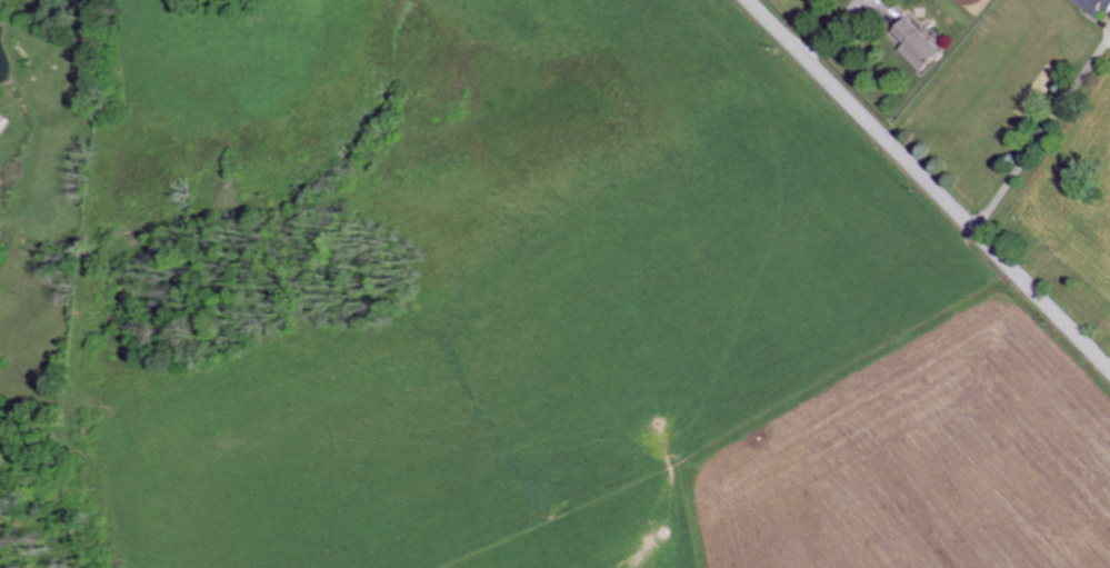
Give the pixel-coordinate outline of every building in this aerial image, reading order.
[(1102,17),(1108,9),(1109,10),(1109,0),(1080,0),(1102,17)] [(898,31),(909,44),(902,50),(924,74),(947,52),(914,16),(898,31)]
